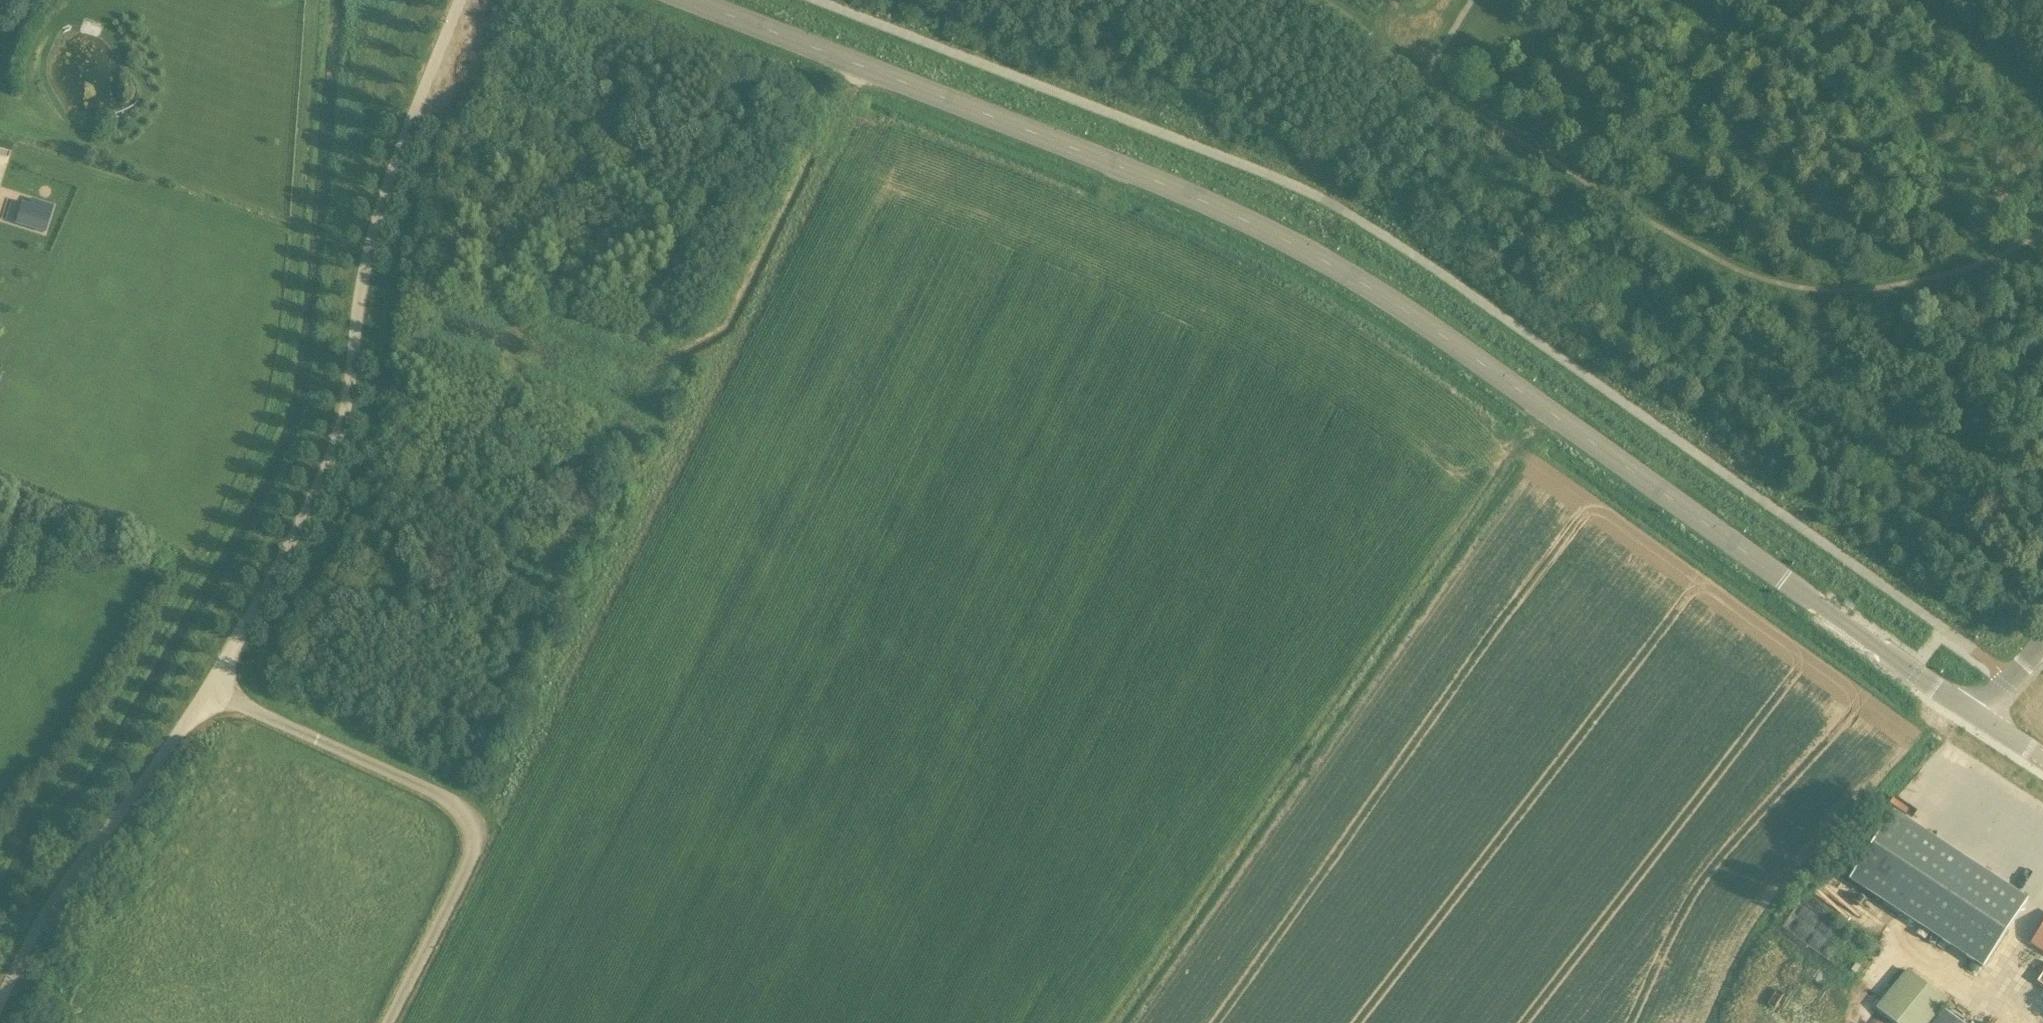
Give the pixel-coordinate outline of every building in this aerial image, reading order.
[(30,200),(22,225),(44,232),(52,207),(30,200)] [(1850,878),(1984,966),(2028,900),(1894,811),(1850,878)] [(2023,952),(2042,966),(2042,924),(2023,952)] [(1947,1001),(1908,970),(1877,1008),(1895,1022),(1929,1022),(1947,1001)] [(1936,1022),(1962,1022),(1947,1010),(1936,1022)]
